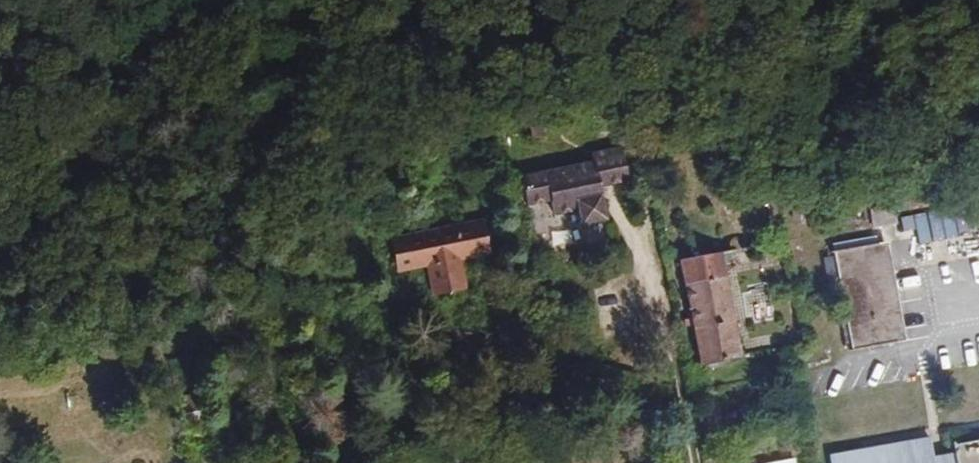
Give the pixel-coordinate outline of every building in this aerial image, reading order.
[(592,154),(593,162),(521,177),(527,206),(551,201),(554,216),(577,211),(580,225),(606,220),(599,188),(628,181),(621,147),(592,154)] [(868,213),(871,228),(896,224),(893,209),(868,213)] [(489,253),(483,222),(468,225),(475,256),(489,253)] [(459,259),(475,256),(468,225),(392,239),(398,271),(427,265),(433,295),(465,289),(459,259)] [(833,251),(875,244),(874,236),(832,244),(833,251)] [(875,244),(894,344),(905,342),(886,242),(875,244)] [(833,251),(851,352),(894,344),(875,244),(833,251)] [(721,254),(681,261),(700,366),(741,358),(721,254)] [(830,462),(978,462),(978,441),(954,446),(955,457),(934,460),(930,441),(829,459),(830,462)]
